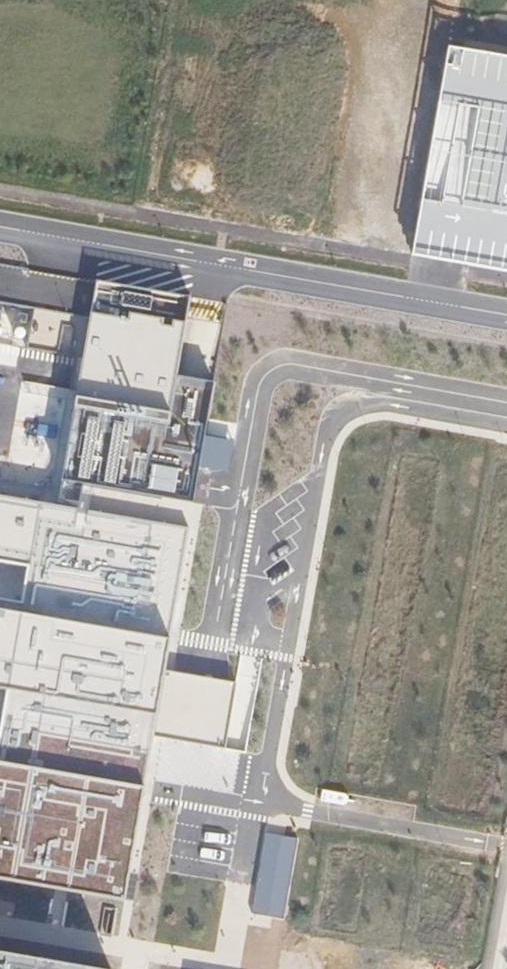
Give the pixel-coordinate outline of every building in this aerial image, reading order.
[(447,48),(411,258),(441,263),(506,275),(506,59),(447,48)] [(189,297),(98,282),(63,478),(191,500),(194,480),(212,381),(195,377),(176,374),(189,297)] [(11,880),(12,880),(13,880),(21,881),(25,882),(26,882),(34,883),(40,884),(41,885),(52,887),(55,887),(58,887),(67,889),(74,890),(79,891),(82,891),(87,892),(90,893),(94,894),(105,895),(108,896),(109,896),(122,898),(128,859),(129,853),(131,844),(131,840),(132,839),(133,834),(133,829),(134,827),(135,820),(136,814),(137,807),(138,801),(139,797),(140,787),(141,784),(143,772),(145,762),(147,748),(148,740),(149,736),(223,749),(235,683),(160,670),(166,640),(168,627),(174,591),(179,566),(180,555),(185,528),(177,526),(169,524),(155,521),(143,519),(131,517),(119,515),(103,512),(92,510),(80,508),(45,502),(30,500),(13,497),(0,495),(0,878),(11,880)] [(297,839),(264,833),(251,911),(283,917),(297,839)] [(97,968),(91,968),(87,967),(80,965),(79,965),(71,964),(69,964),(54,961),(51,960),(41,959),(41,958),(37,958),(36,958),(22,955),(19,955),(18,955),(0,951),(0,968),(100,968),(97,968)]
